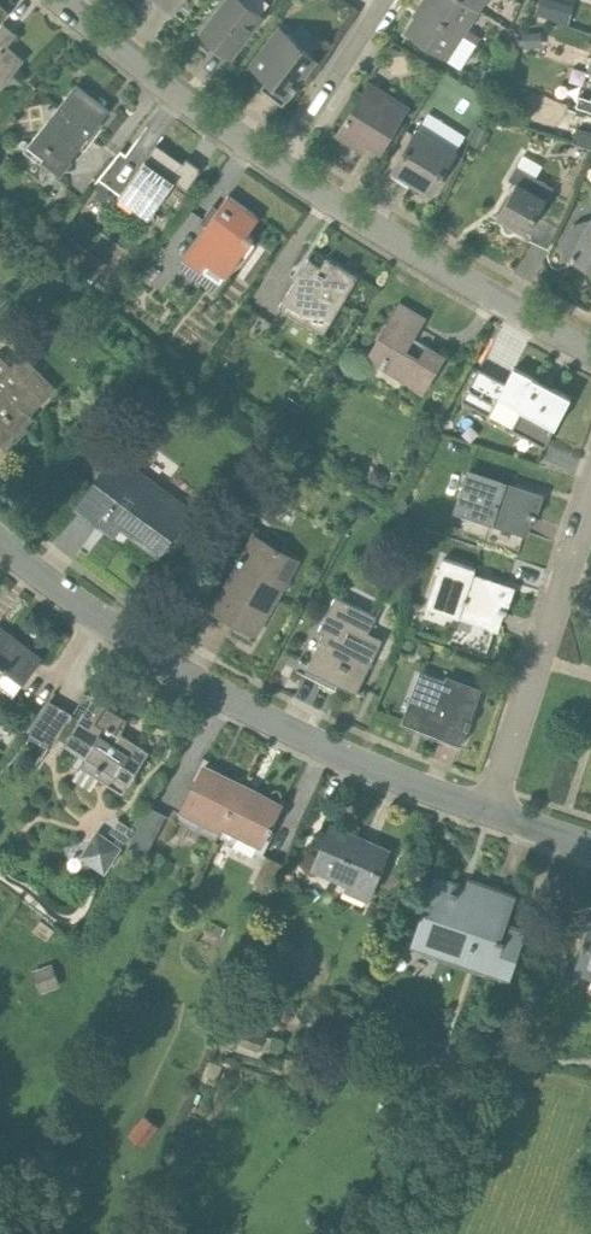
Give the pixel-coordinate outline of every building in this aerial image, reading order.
[(186,0),(158,0),(175,14),(186,0)] [(264,17),(242,0),(228,0),(201,34),(232,57),(264,17)] [(464,36),(480,11),(463,0),(427,0),(421,9),(464,36)] [(480,11),(486,0),(463,0),(480,11)] [(535,14),(551,19),(556,0),(555,0),(539,0),(535,14)] [(464,36),(421,9),(405,33),(448,60),(464,36)] [(0,27),(0,85),(1,84),(5,87),(25,61),(8,48),(17,35),(3,24),(0,27)] [(482,38),(468,29),(464,36),(478,45),(482,38)] [(262,86),(284,103),(300,84),(295,80),(315,55),(284,31),(255,67),(269,78),(262,86)] [(538,33),(522,34),(523,48),(539,47),(538,33)] [(63,171),(110,110),(77,84),(30,145),(63,171)] [(382,150),(408,109),(370,84),(338,133),(365,150),(370,142),(382,150)] [(580,97),(577,106),(590,111),(590,100),(580,97)] [(161,135),(144,123),(123,152),(118,149),(94,183),(100,187),(97,191),(106,198),(111,191),(108,188),(110,184),(152,214),(177,180),(187,187),(200,169),(185,158),(181,164),(154,144),(161,135)] [(577,127),(573,143),(590,149),(590,132),(577,127)] [(432,191),(455,153),(419,130),(395,169),(432,191)] [(477,130),(469,148),(480,153),(488,135),(477,130)] [(536,177),(516,165),(508,179),(516,185),(499,217),(528,233),(553,187),(536,177)] [(229,273),(254,239),(248,234),(260,217),(229,195),(207,225),(209,226),(185,259),(203,271),(211,260),(229,273)] [(572,224),(561,244),(562,245),(561,247),(563,251),(564,251),(567,259),(574,258),(590,267),(590,219),(572,224)] [(322,266),(309,258),(280,305),(324,333),(358,278),(327,258),(322,266)] [(420,360),(406,351),(425,319),(401,304),(367,358),(423,392),(445,357),(428,347),(420,360)] [(247,309),(239,322),(248,327),(256,314),(247,309)] [(0,355),(0,438),(8,446),(35,418),(60,391),(23,354),(11,366),(0,355)] [(572,398),(515,368),(506,384),(478,368),(461,401),(490,416),(499,397),(522,409),(512,428),(546,445),(556,427),(572,398)] [(278,415),(292,425),(302,410),(287,401),(278,415)] [(159,552),(190,511),(116,456),(79,506),(102,524),(109,515),(159,552)] [(373,466),(366,483),(384,490),(391,474),(373,466)] [(532,517),(535,517),(541,496),(469,472),(456,510),(527,533),(532,517)] [(253,486),(242,504),(271,521),(282,502),(253,486)] [(401,498),(396,499),(393,504),(395,510),(400,512),(405,511),(408,505),(406,500),(401,498)] [(370,516),(370,510),(365,507),(359,510),(360,516),(365,519),(370,516)] [(255,634),(286,580),(265,569),(277,548),(256,536),(214,610),(255,634)] [(507,612),(515,590),(474,575),(476,569),(444,558),(428,607),(460,618),(461,615),(497,628),(503,611),(507,612)] [(367,636),(377,616),(336,596),(319,631),(324,633),(307,668),(358,693),(375,657),(341,640),(348,627),(367,636)] [(0,628),(0,686),(14,696),(42,659),(0,628)] [(446,681),(422,672),(403,722),(462,744),(468,728),(470,728),(473,720),(471,720),(479,700),(444,687),(446,681)] [(117,730),(125,717),(94,697),(80,720),(49,700),(28,730),(53,747),(58,738),(66,742),(87,756),(80,767),(98,778),(99,777),(123,793),(150,751),(117,730)] [(223,829),(241,788),(203,769),(181,813),(221,833),(223,829)] [(243,784),(241,788),(223,829),(262,848),(284,804),(243,784)] [(114,826),(125,833),(128,827),(118,820),(114,826)] [(370,897),(389,850),(333,825),(315,867),(349,881),(346,887),(370,897)] [(98,827),(86,854),(113,867),(126,839),(98,827)] [(148,852),(155,838),(137,828),(130,842),(148,852)] [(269,892),(282,863),(266,855),(253,884),(269,892)] [(514,895),(471,880),(465,894),(435,884),(415,942),(489,968),(489,969),(508,975),(524,929),(505,922),(514,895)] [(42,921),(35,930),(47,940),(54,931),(42,921)] [(578,968),(590,972),(590,930),(578,968)] [(51,965),(33,971),(41,993),(59,987),(51,965)] [(258,1056),(261,1050),(266,1037),(267,1034),(254,1029),(253,1032),(246,1029),(239,1048),(238,1051),(258,1056)] [(274,1037),(273,1040),(270,1047),(281,1051),(285,1042),(274,1037)] [(221,1066),(208,1061),(201,1080),(213,1085),(221,1066)] [(143,1118),(128,1138),(143,1149),(158,1130),(143,1118)]
